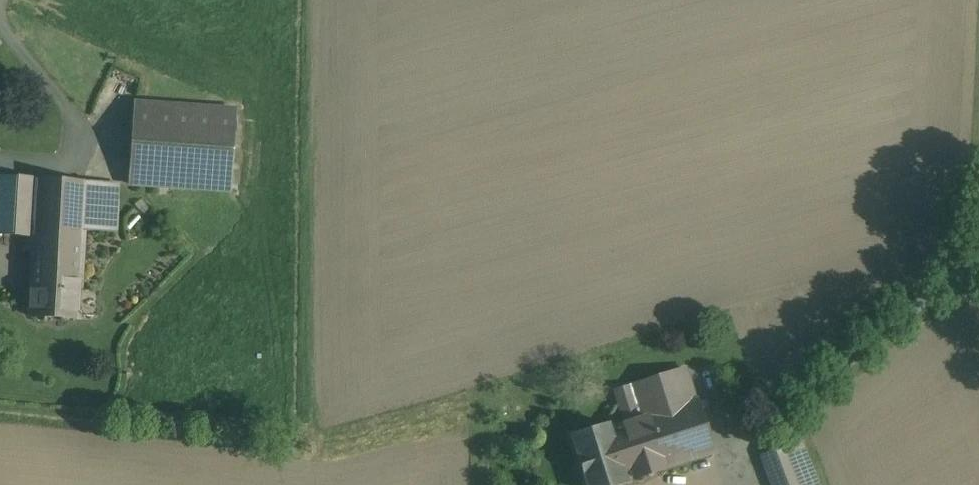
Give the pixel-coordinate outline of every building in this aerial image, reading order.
[(236,109),(136,102),(130,185),(231,192),(236,109)] [(34,237),(38,179),(0,177),(0,234),(34,237)] [(81,292),(84,231),(87,182),(38,179),(34,237),(30,317),(80,319),(80,316),(81,292)] [(120,184),(87,182),(84,231),(117,233),(120,184)] [(100,292),(81,292),(80,316),(98,317),(100,292)] [(678,339),(606,362),(617,394),(632,390),(668,378),(688,371),(678,339)] [(668,378),(632,390),(641,418),(658,471),(671,467),(714,453),(688,371),(668,378)] [(610,428),(609,425),(573,436),(589,484),(625,484),(628,484),(627,481),(658,471),(641,418),(616,426),(610,428)] [(761,456),(771,480),(797,470),(788,445),(761,456)] [(797,470),(771,480),(773,484),(803,484),(797,470)]
